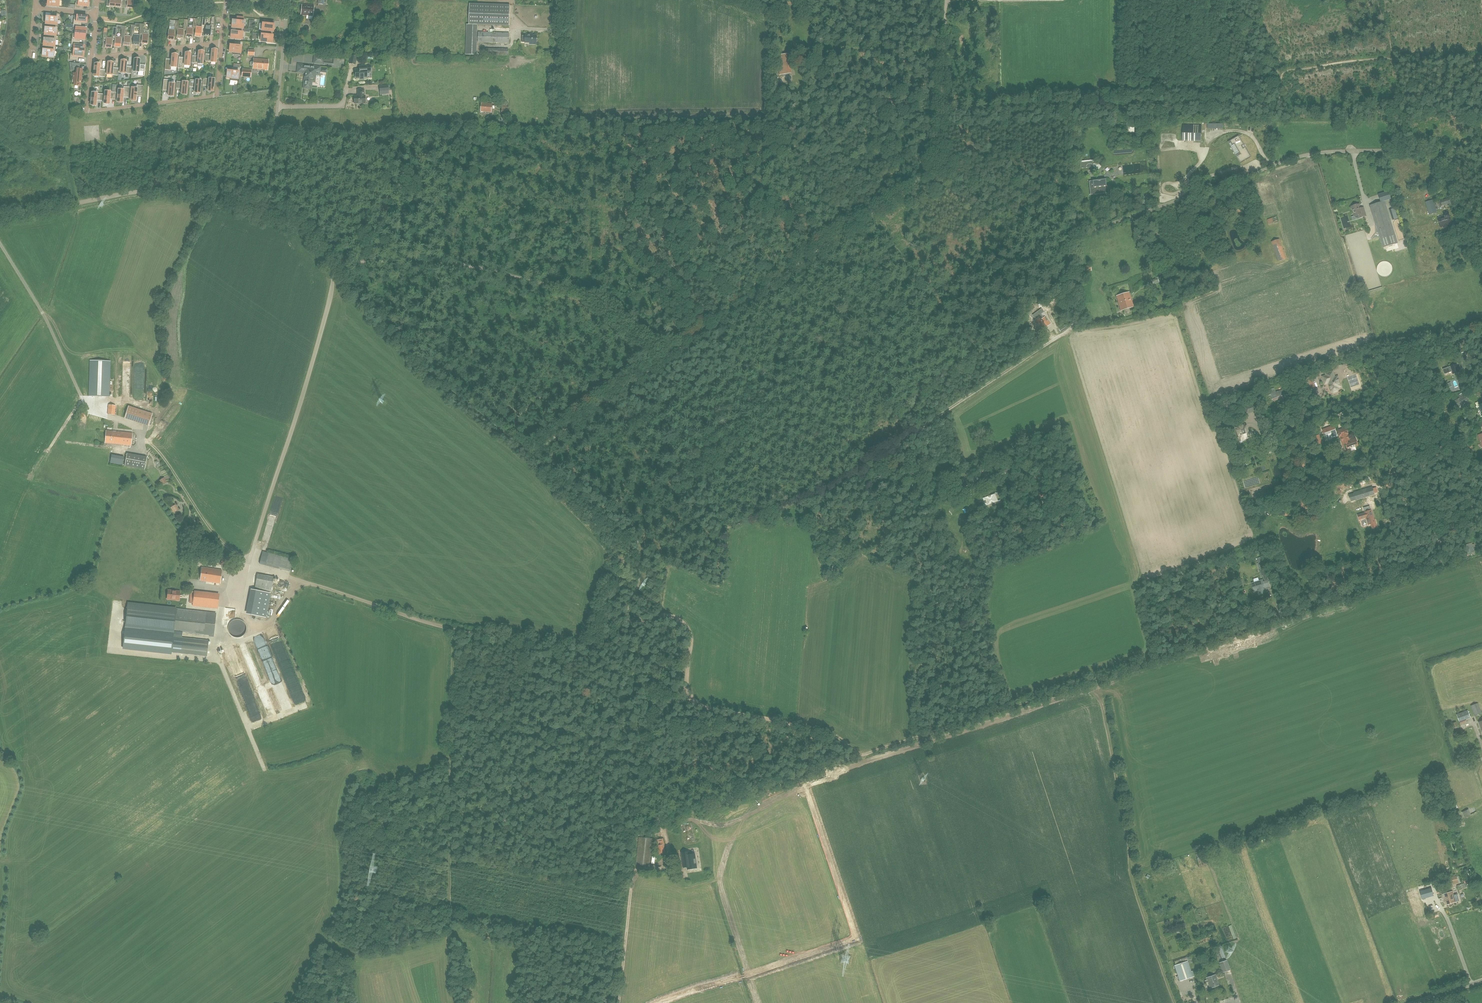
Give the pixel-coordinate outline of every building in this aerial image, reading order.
[(88,1),(79,0),(79,3),(75,3),(75,8),(83,9),(81,9),(82,6),(88,7),(88,1)] [(124,6),(129,6),(129,8),(133,9),(133,0),(124,0),(124,6)] [(313,16),(314,5),(302,4),(301,15),(313,16)] [(510,5),(470,4),(469,24),(509,25),(510,5)] [(46,24),(50,24),(56,25),(57,25),(57,18),(58,18),(59,14),(51,13),(51,16),(50,16),(50,17),(46,17),(46,24)] [(82,22),(86,22),(87,17),(77,16),(74,15),(73,19),(73,24),(80,25),(80,22),(82,22)] [(204,35),(208,36),(208,34),(210,34),(210,31),(214,31),(215,17),(211,16),(210,25),(205,25),(206,18),(204,35)] [(204,35),(206,18),(202,17),(201,26),(196,26),(197,19),(195,36),(199,37),(199,35),(201,35),(201,32),(204,32),(204,35)] [(232,27),(236,28),(243,28),(244,22),(243,21),(244,17),(237,17),(237,20),(236,21),(232,20),(232,27)] [(195,36),(197,19),(193,18),(192,27),(187,27),(188,20),(186,37),(190,38),(190,36),(195,36)] [(186,34),(186,37),(188,20),(179,19),(179,21),(177,38),(181,39),(181,37),(183,37),(183,34),(186,34)] [(262,30),(268,31),(273,31),(274,24),(270,24),(270,23),(269,23),(269,20),(270,20),(263,19),(263,22),(262,29),(262,30)] [(177,38),(179,21),(175,20),(174,29),(169,29),(168,39),(171,40),(172,38),(174,38),(174,35),(177,35),(177,38)] [(49,35),(55,36),(56,36),(56,29),(56,25),(50,24),(50,27),(49,27),(49,28),(45,28),(45,35),(49,35)] [(79,28),(80,25),(73,24),(72,30),(76,30),(75,33),(85,34),(86,28),(79,28)] [(139,35),(138,45),(139,41),(144,42),(144,44),(147,44),(148,33),(143,33),(144,24),(140,24),(139,35)] [(138,45),(139,35),(134,34),(135,25),(131,25),(130,36),(129,46),(130,39),(133,39),(133,43),(135,43),(135,45),(138,45)] [(120,47),(122,26),(121,37),(116,36),(117,27),(113,27),(111,48),(112,41),(115,42),(115,45),(117,45),(117,47),(120,47)] [(129,46),(130,36),(125,35),(126,26),(122,26),(120,47),(121,40),(124,40),(124,44),(126,44),(126,46),(129,46)] [(108,46),(107,48),(111,48),(113,27),(112,38),(107,37),(108,28),(104,28),(102,42),(106,43),(106,46),(108,46)] [(231,38),(242,39),(242,32),(243,28),(236,28),(236,30),(235,30),(235,32),(231,31),(231,38)] [(268,31),(262,30),(262,32),(261,41),(272,42),(272,35),(269,35),(269,34),(268,34),(268,31)] [(509,43),(509,33),(478,31),(478,42),(509,43)] [(85,34),(75,33),(75,39),(72,39),(71,42),(78,42),(78,39),(85,40),(85,34)] [(537,44),(537,35),(533,35),(533,34),(526,33),(526,35),(523,35),(522,42),(531,42),(531,43),(537,44)] [(48,46),(55,47),(55,46),(55,40),(55,36),(49,35),(49,38),(48,38),(48,39),(44,39),(43,45),(48,46)] [(241,46),(242,46),(243,42),(234,41),(234,45),(230,45),(229,52),(233,52),(233,54),(240,55),(241,46)] [(78,45),(78,42),(71,42),(71,47),(74,48),(74,51),(83,51),(84,46),(78,45)] [(468,55),(479,55),(479,49),(477,49),(476,42),(468,42),(468,55)] [(47,50),(43,49),(42,56),(53,57),(54,51),(55,51),(55,47),(48,46),(48,49),(47,49),(47,50)] [(205,61),(216,62),(217,51),(212,50),(212,51),(211,51),(211,53),(211,55),(206,54),(206,53),(205,53),(205,61)] [(70,53),(70,56),(70,59),(78,60),(76,60),(77,57),(83,57),(83,51),(74,51),(73,54),(70,53)] [(203,64),(204,52),(198,52),(198,55),(198,56),(192,56),(192,55),(191,63),(203,64)] [(179,57),(179,56),(178,68),(184,69),(184,65),(189,66),(191,54),(185,53),(185,54),(184,56),(185,56),(185,58),(179,57)] [(788,74),(789,73),(787,54),(776,55),(778,75),(781,74),(781,76),(788,75),(788,74)] [(166,59),(166,58),(164,70),(171,70),(171,67),(176,67),(177,55),(172,55),(171,55),(171,58),(172,58),(172,60),(166,59)] [(314,55),(314,63),(324,64),(324,56),(314,55)] [(253,58),(253,62),(251,61),(250,62),(250,65),(251,66),(253,66),(253,68),(267,69),(268,59),(253,58)] [(138,72),(138,75),(144,76),(145,64),(145,65),(139,65),(139,63),(140,63),(140,61),(140,60),(134,59),(133,71),(138,72)] [(127,62),(126,62),(121,61),(120,73),(131,74),(132,66),(132,67),(126,66),(126,65),(127,65),(127,62)] [(108,63),(107,74),(118,76),(119,68),(119,67),(118,69),(113,68),(113,66),(114,64),(113,64),(113,63),(108,63)] [(100,65),(95,64),(93,76),(105,77),(106,69),(105,69),(105,70),(100,70),(100,68),(101,65),(100,65)] [(319,74),(320,67),(299,64),(298,72),(306,73),(306,76),(305,76),(304,85),(304,86),(305,86),(305,87),(306,87),(307,88),(308,88),(309,87),(310,87),(311,87),(311,86),(312,78),(315,78),(315,74),(319,74)] [(370,71),(370,65),(359,66),(359,69),(355,70),(356,78),(360,77),(360,79),(363,78),(363,77),(367,77),(366,73),(367,72),(370,71)] [(240,68),(232,67),(231,71),(227,71),(227,78),(231,78),(231,80),(237,81),(238,81),(238,72),(240,72),(240,68)] [(81,76),(82,69),(78,69),(77,76),(76,76),(76,73),(73,73),(73,79),(75,80),(74,86),(75,85),(78,86),(79,86),(80,86),(81,76)] [(208,90),(208,91),(213,91),(214,79),(203,78),(202,86),(202,85),(208,86),(208,87),(207,87),(207,90),(208,90)] [(168,95),(173,96),(175,84),(169,84),(170,80),(164,79),(162,91),(163,91),(163,90),(168,90),(168,92),(167,95),(168,95)] [(200,93),(201,81),(190,80),(189,88),(189,87),(195,87),(195,89),(194,89),(194,92),(200,93)] [(181,93),(181,94),(187,94),(188,82),(176,81),(176,89),(176,88),(182,89),(182,90),(181,90),(181,93)] [(131,88),(130,100),(136,100),(137,97),(136,97),(136,96),(142,96),(142,97),(143,86),(137,85),(137,89),(131,88)] [(123,97),(129,98),(128,99),(129,99),(130,87),(124,87),(123,90),(118,90),(117,101),(122,102),(123,101),(123,99),(123,97)] [(354,103),(365,103),(365,96),(364,96),(364,89),(357,90),(358,96),(354,96),(354,103)] [(116,92),(105,91),(104,103),(109,104),(109,103),(110,103),(110,100),(110,99),(115,99),(115,100),(116,100),(116,92)] [(92,93),(91,105),(96,105),(97,105),(97,102),(96,102),(96,100),(102,101),(102,102),(103,94),(92,93)] [(492,112),(492,104),(482,103),(481,111),(492,112)] [(1184,125),(1183,140),(1198,140),(1198,136),(1200,136),(1200,126),(1184,125)] [(1127,127),(1127,132),(1120,132),(1120,137),(1134,138),(1134,127),(1127,127)] [(1239,135),(1230,140),(1233,145),(1235,143),(1241,154),(1236,156),(1240,162),(1240,163),(1243,161),(1251,156),(1245,147),(1243,148),(1242,146),(1244,144),(1239,135)] [(1092,181),(1093,188),(1094,187),(1095,193),(1106,191),(1105,186),(1106,186),(1106,179),(1092,181)] [(1449,198),(1434,203),(1436,210),(1440,208),(1440,206),(1445,205),(1445,207),(1451,205),(1449,198)] [(1382,247),(1398,243),(1384,200),(1369,205),(1382,247)] [(1433,200),(1426,202),(1429,214),(1436,212),(1433,200)] [(1359,218),(1366,215),(1364,206),(1361,207),(1360,203),(1351,206),(1354,216),(1358,214),(1359,218)] [(1445,216),(1442,217),(1439,218),(1439,220),(1442,219),(1444,227),(1448,226),(1448,224),(1451,223),(1448,211),(1444,212),(1445,216)] [(1278,261),(1286,259),(1279,239),(1271,242),(1278,261)] [(1121,310),(1133,307),(1129,292),(1117,296),(1121,310)] [(1041,316),(1037,312),(1033,315),(1036,319),(1035,320),(1039,324),(1040,324),(1042,327),(1045,324),(1047,326),(1051,324),(1045,316),(1043,318),(1042,315),(1041,316)] [(89,396),(109,397),(110,361),(90,360),(89,396)] [(1453,374),(1459,371),(1457,364),(1451,366),(1453,374)] [(1325,384),(1328,383),(1330,384),(1331,387),(1331,388),(1331,391),(1334,392),(1337,391),(1339,389),(1338,387),(1341,386),(1339,379),(1335,377),(1333,371),(1326,374),(1326,376),(1323,377),(1325,384)] [(1312,386),(1311,382),(1309,376),(1302,378),(1306,388),(1312,386)] [(1273,401),(1283,398),(1282,395),(1288,393),(1286,389),(1276,392),(1275,389),(1266,392),(1267,396),(1271,395),(1273,401)] [(1459,406),(1464,403),(1465,406),(1469,404),(1467,401),(1469,400),(1467,396),(1465,397),(1462,393),(1459,395),(1461,398),(1456,401),(1459,406)] [(1247,413),(1256,410),(1261,409),(1259,402),(1245,407),(1247,413)] [(152,414),(128,406),(124,418),(149,426),(152,414)] [(1246,426),(1243,427),(1243,425),(1236,428),(1240,440),(1250,437),(1251,437),(1251,436),(1252,436),(1252,435),(1252,434),(1252,433),(1251,433),(1251,432),(1250,432),(1249,432),(1246,426)] [(1326,441),(1338,437),(1334,425),(1322,429),(1326,441)] [(1340,437),(1341,437),(1345,450),(1351,448),(1352,451),(1356,450),(1355,446),(1358,446),(1356,439),(1352,440),(1351,440),(1350,439),(1349,439),(1347,434),(1348,434),(1346,428),(1338,431),(1340,437)] [(105,443),(131,445),(132,433),(106,430),(105,443)] [(111,455),(110,463),(122,465),(124,458),(111,455)] [(981,471),(977,475),(982,480),(986,476),(981,471)] [(974,482),(972,478),(963,482),(962,479),(959,480),(962,487),(974,482)] [(1354,494),(1356,500),(1365,497),(1363,491),(1354,494)] [(1254,495),(1256,501),(1266,498),(1264,492),(1254,495)] [(995,493),(983,498),(985,506),(998,501),(995,493)] [(1374,520),(1371,510),(1365,512),(1365,513),(1358,515),(1360,519),(1367,517),(1369,524),(1371,524),(1373,528),(1377,527),(1375,519),(1374,520)] [(1474,549),(1472,544),(1465,546),(1468,554),(1471,552),(1471,550),(1474,549)] [(264,552),(261,565),(285,569),(285,567),(290,568),(289,571),(292,572),(295,557),(264,552)] [(220,583),(222,570),(202,567),(200,581),(220,583)] [(1268,581),(1265,572),(1260,573),(1262,578),(1264,577),(1265,582),(1268,581)] [(257,574),(255,589),(256,589),(271,592),(272,585),(264,583),(265,575),(257,574)] [(1258,595),(1267,592),(1263,579),(1251,583),(1254,592),(1257,591),(1258,595)] [(167,599),(179,600),(180,591),(168,590),(167,599)] [(192,606),(218,608),(220,594),(194,591),(194,592),(193,598),(192,606)] [(245,615),(264,619),(269,595),(249,591),(245,615)] [(128,603),(125,627),(173,633),(173,631),(213,635),(216,613),(176,609),(176,608),(128,603)] [(229,623),(228,626),(228,629),(229,631),(230,634),(232,636),(234,637),(237,638),(240,637),(242,636),(244,634),(246,632),(246,629),(246,627),(245,624),(244,622),(242,620),(239,619),(236,619),(234,620),(231,621),(229,623)] [(125,627),(123,648),(171,653),(171,652),(180,653),(182,638),(173,637),(173,633),(125,627)] [(182,638),(180,653),(207,656),(209,640),(182,638)] [(1474,716),(1481,713),(1478,703),(1471,706),(1474,716)] [(1468,711),(1457,715),(1459,723),(1471,718),(1468,711)] [(636,864),(650,866),(653,838),(639,837),(636,864)] [(657,839),(659,854),(665,853),(663,838),(657,839)] [(684,867),(687,866),(688,869),(697,868),(695,854),(689,855),(689,851),(681,852),(684,867)] [(1449,886),(1459,883),(1457,876),(1447,879),(1449,886)] [(1432,888),(1420,891),(1422,899),(1434,896),(1432,888)] [(1456,902),(1459,901),(1457,894),(1454,895),(1453,891),(1442,894),(1445,905),(1456,902)] [(1231,970),(1227,960),(1219,962),(1223,973),(1231,970)] [(1193,977),(1191,971),(1187,961),(1174,965),(1180,981),(1193,977)] [(1216,975),(1206,978),(1210,988),(1219,985),(1216,975)]
